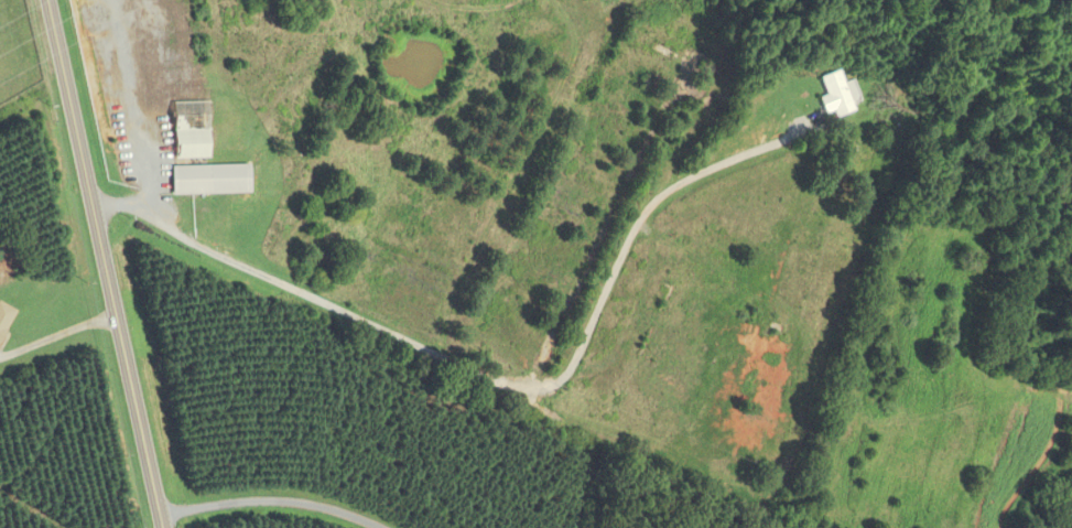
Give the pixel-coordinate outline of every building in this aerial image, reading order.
[(687,49),(677,41),(665,59),(676,66),(687,49)] [(818,78),(825,96),(817,99),(823,113),(831,110),(833,118),(851,111),(847,99),(857,95),(851,80),(841,84),(836,71),(818,78)] [(206,153),(240,153),(239,102),(171,103),(171,160),(206,160),(206,153)] [(246,166),(169,167),(169,195),(246,194),(246,166)] [(13,311),(0,304),(0,335),(13,311)]
